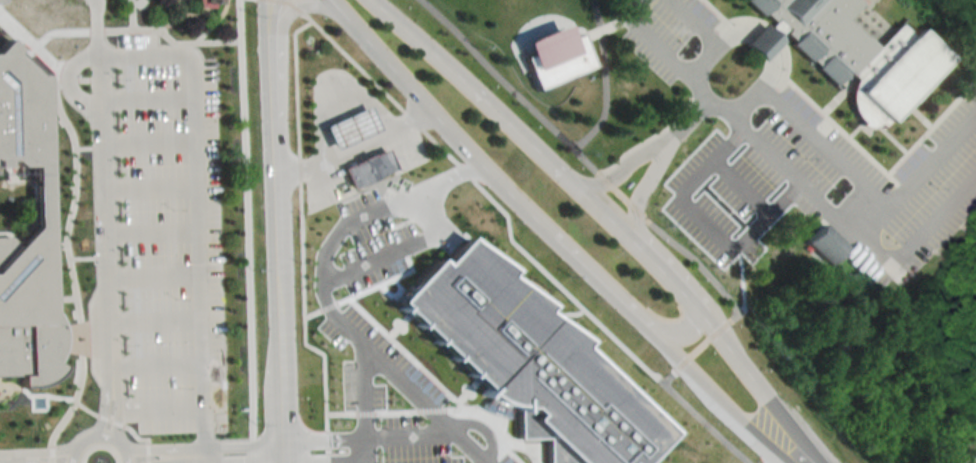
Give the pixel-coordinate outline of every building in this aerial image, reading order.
[(761,14),(747,0),(859,0),(860,1),(845,18),(849,21),(850,21),(854,24),(853,25),(863,35),(864,34),(876,45),(899,22),(912,33),(916,29),(947,58),(937,69),(939,71),(910,101),(907,99),(881,127),(877,123),(875,125),(871,126),(867,126),(863,126),(859,124),(861,121),(858,119),(854,113),(852,109),(850,103),(849,98),(850,90),(851,85),(853,80),(855,77),(846,70),(834,83),(816,66),(817,65),(811,58),(809,60),(790,42),(793,40),(783,29),(777,35),(781,40),(772,51),(763,61),(753,53),(745,44),(755,33),(763,23),(768,27),(774,21),(764,12),(761,14)] [(522,60),(535,92),(596,67),(584,39),(582,33),(574,36),(568,23),(524,41),(530,56),(522,60)] [(18,373),(0,373),(0,233),(8,233),(16,240),(34,220),(32,167),(18,167),(11,161),(5,161),(5,168),(0,168),(0,44),(6,38),(45,74),(52,304),(54,306),(57,310),(60,316),(63,322),(64,326),(65,333),(64,340),(63,346),(60,355),(57,361),(61,363),(58,368),(55,372),(50,375),(46,378),(41,381),(35,382),(28,383),(18,383),(18,373)] [(377,129),(367,106),(321,126),(332,149),(377,129)] [(350,187),(394,168),(385,147),(370,154),(369,153),(358,158),(358,159),(341,167),(350,187)] [(806,243),(829,265),(846,247),(823,225),(806,243)]
